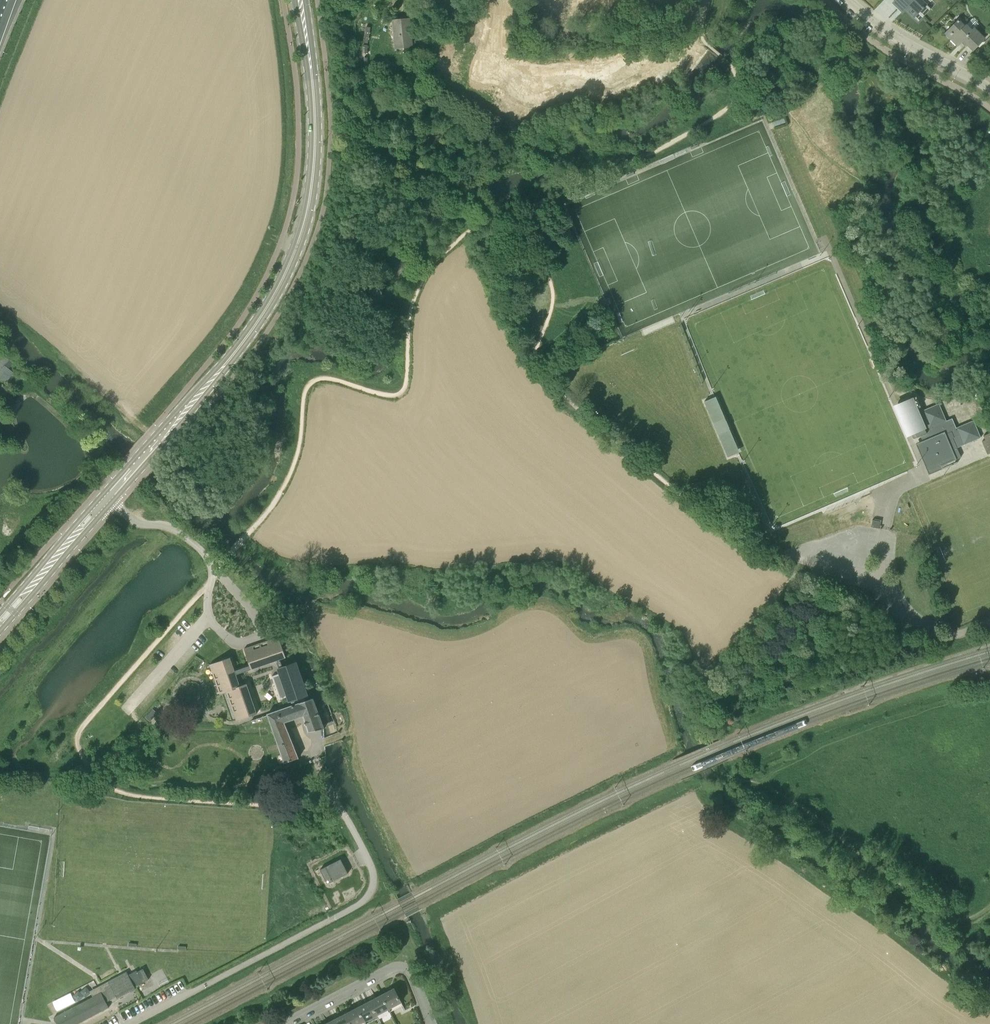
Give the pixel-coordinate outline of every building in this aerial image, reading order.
[(892,2),(902,12),(905,8),(914,17),(927,5),(922,0),(895,0),(892,2)] [(395,44),(411,42),(409,19),(393,21),(395,44)] [(965,25),(959,20),(945,33),(958,46),(963,41),(973,50),(986,38),(974,27),(972,30),(966,24),(965,25)] [(485,167),(498,159),(494,153),(481,161),(485,167)] [(7,360),(3,364),(0,362),(0,379),(5,383),(13,373),(13,372),(17,367),(7,360)] [(718,393),(706,398),(728,455),(741,450),(718,393)] [(921,407),(916,397),(916,396),(907,401),(906,399),(898,402),(913,439),(927,433),(916,409),(921,407)] [(946,421),(939,403),(922,411),(929,428),(935,425),(939,435),(935,437),(934,436),(916,444),(928,472),(928,471),(961,457),(954,442),(949,444),(947,440),(959,435),(964,445),(981,437),(973,420),(956,428),(952,418),(946,421)] [(983,436),(985,440),(982,441),(987,453),(989,452),(989,433),(983,436)] [(250,665),(235,671),(236,675),(272,662),(280,659),(286,657),(279,637),(244,649),(250,665)] [(220,661),(209,665),(220,694),(226,692),(236,721),(257,713),(247,684),(240,686),(236,675),(235,671),(230,657),(220,661)] [(277,674),(268,677),(276,701),(285,698),(288,707),(306,701),(305,696),(307,695),(296,663),(283,667),(280,659),(272,662),(277,674)] [(313,698),(287,708),(268,714),(285,763),(299,758),(285,722),(292,719),(301,715),(307,731),(321,728),(324,727),(313,698)] [(341,858),(320,869),(327,884),(349,873),(341,858)] [(137,984),(150,977),(144,965),(131,972),(137,984)] [(136,988),(126,972),(109,981),(110,984),(105,987),(108,993),(103,996),(101,992),(54,1017),(58,1023),(77,1023),(109,1007),(106,1002),(116,997),(117,998),(136,988)] [(401,1002),(394,988),(382,994),(391,1011),(403,1005),(402,1002),(401,1002)] [(379,1018),(391,1011),(382,994),(370,1001),(379,1018)] [(367,1023),(379,1018),(370,1001),(358,1007),(367,1023)] [(367,1023),(358,1007),(346,1013),(352,1023),(367,1023)] [(346,1013),(334,1019),(337,1023),(352,1023),(346,1013)]
